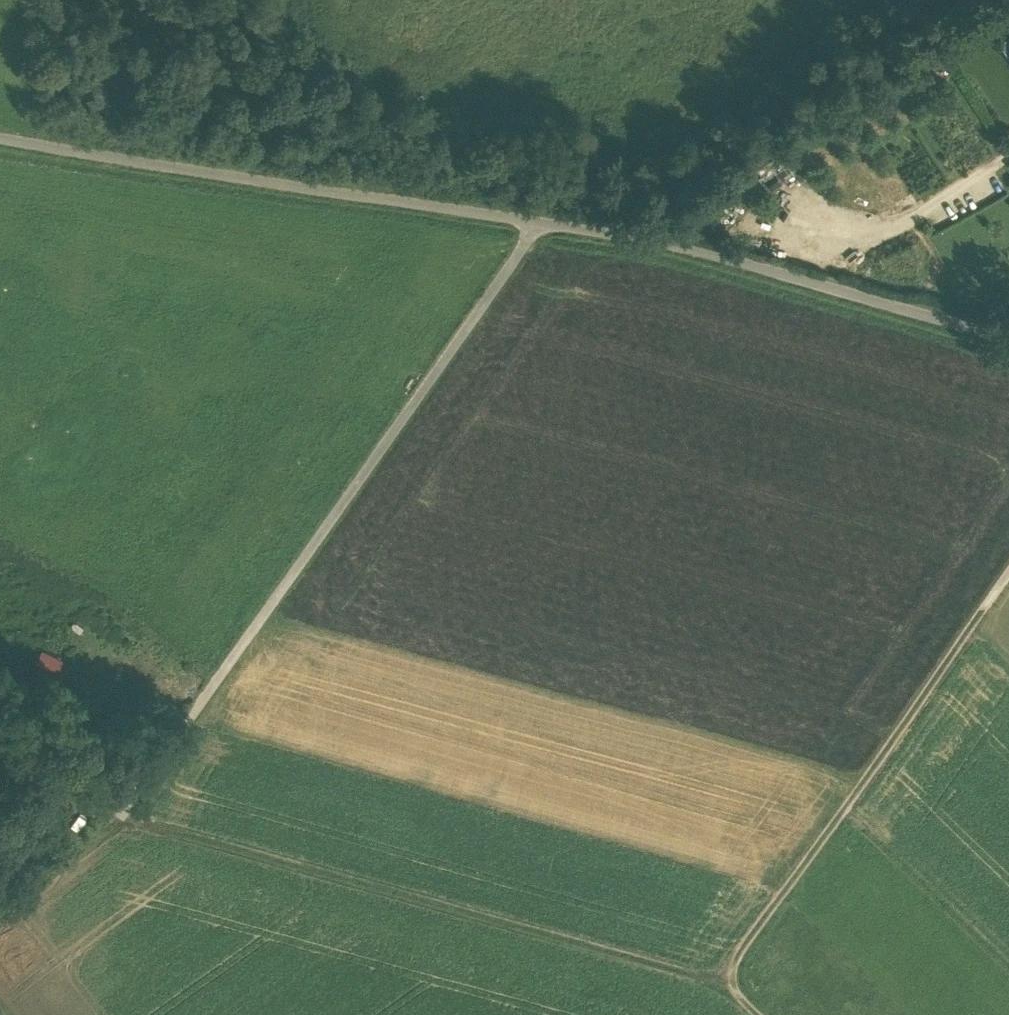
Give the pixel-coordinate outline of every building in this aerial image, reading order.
[(998,39),(1008,54),(1008,53),(1008,33),(998,39)]
